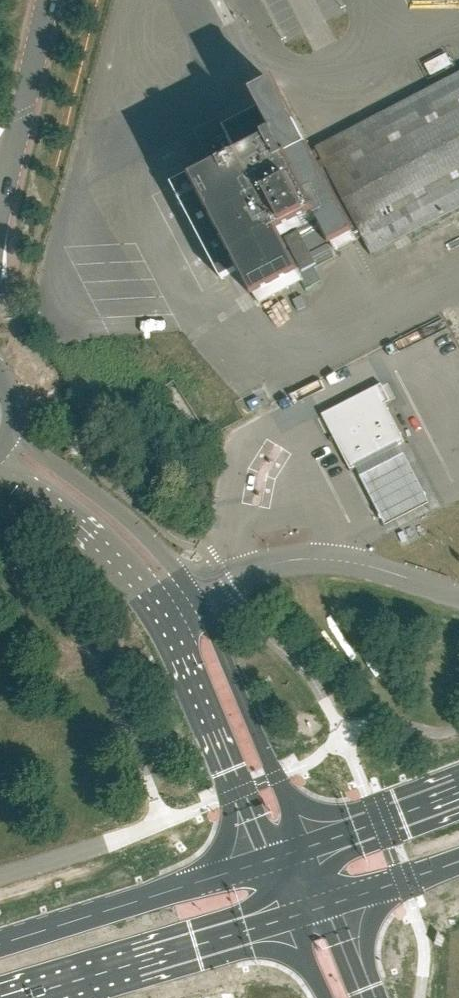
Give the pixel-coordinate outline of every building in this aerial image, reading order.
[(458,212),(458,75),(320,148),(322,151),(313,155),(277,87),(255,98),(261,112),(228,130),(223,121),(198,134),(220,176),(202,186),(196,176),(175,187),(225,282),(244,272),(262,306),(305,283),(309,291),(324,283),(317,270),(342,257),(339,251),(367,237),(376,255),(458,212)] [(323,415),(351,471),(406,442),(386,405),(391,402),(382,384),(323,415)] [(123,410),(118,399),(103,407),(108,418),(123,410)] [(98,425),(90,411),(80,417),(87,431),(98,425)] [(360,476),(386,527),(431,504),(405,453),(360,476)]
